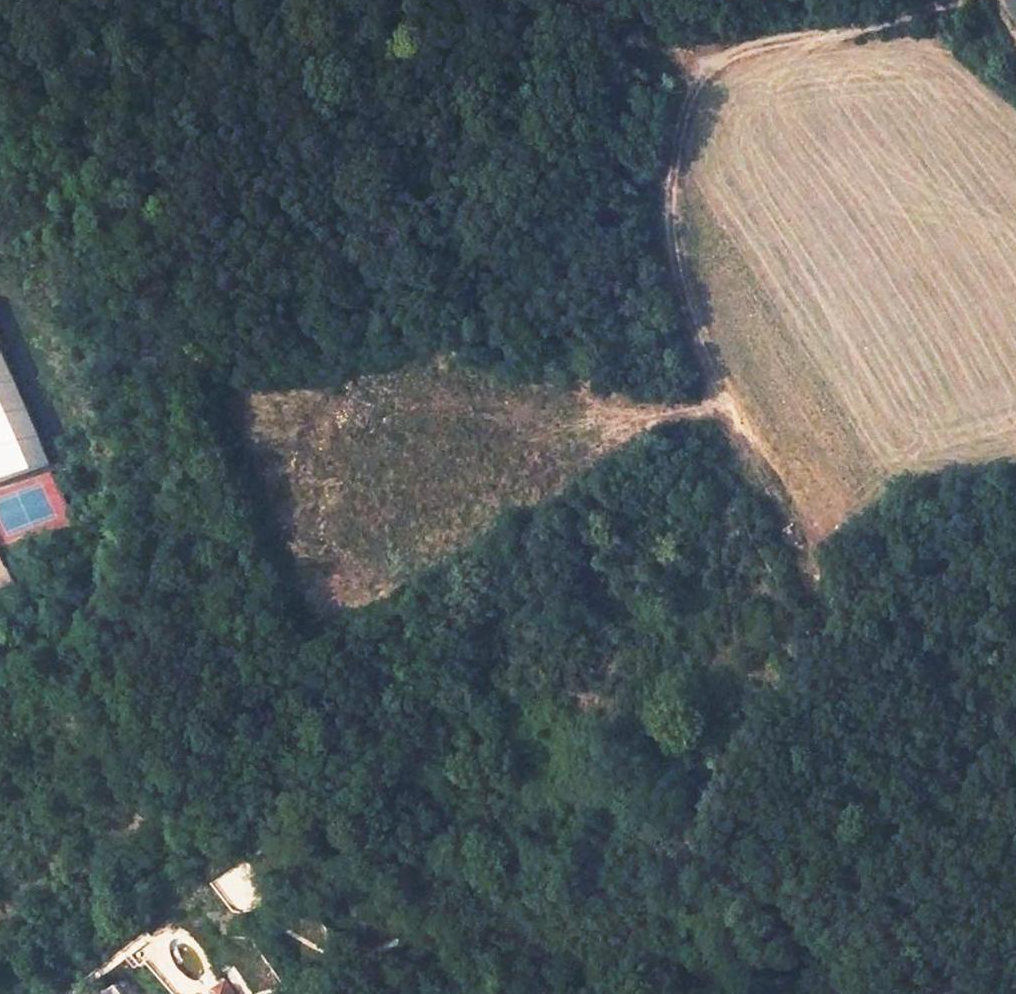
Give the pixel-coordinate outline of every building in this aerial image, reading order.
[(42,469),(0,351),(0,484),(42,469)]
